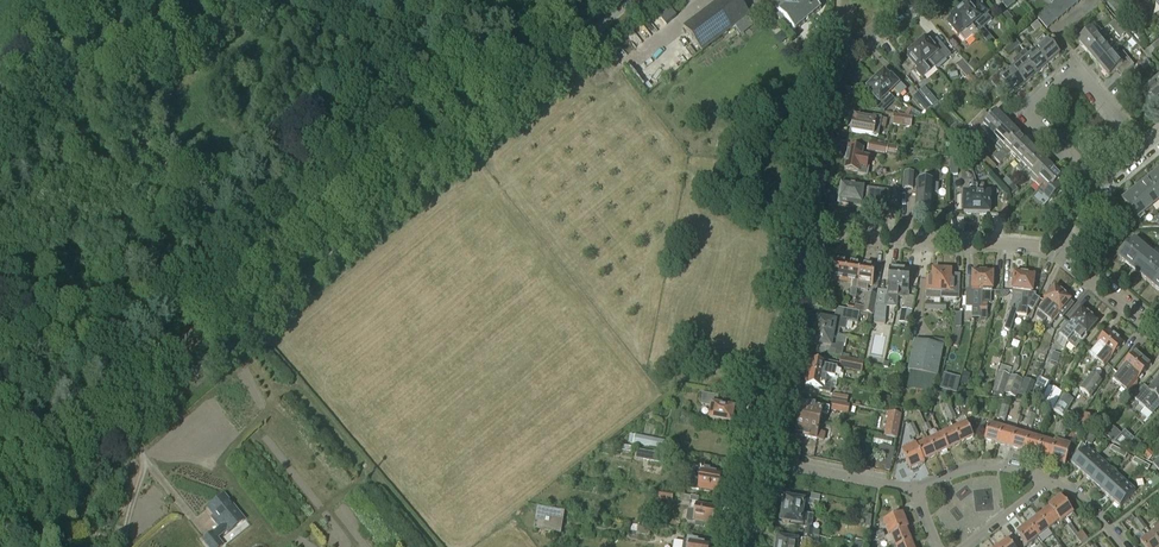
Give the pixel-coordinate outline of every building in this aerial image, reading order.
[(751,16),(739,0),(720,0),(684,27),(703,52),(751,16)] [(780,12),(779,13),(780,14),(777,17),(783,24),(786,21),(795,32),(821,10),(813,0),(769,0),(780,12)] [(1007,10),(1015,3),(1013,1),(1013,0),(999,0),(1007,10)] [(1073,8),(1065,0),(1060,0),(1058,1),(1068,13),(1073,8)] [(1078,4),(1074,0),(1065,0),(1073,8),(1078,4)] [(1063,17),(1068,13),(1058,1),(1053,5),(1063,17)] [(974,6),(971,3),(971,2),(960,11),(967,19),(981,36),(986,32),(980,26),(989,18),(986,15),(988,13),(979,2),(974,6)] [(656,12),(666,25),(677,16),(667,3),(656,12)] [(1116,14),(1121,10),(1116,3),(1111,7),(1116,14)] [(1058,21),(1063,17),(1053,5),(1049,9),(1058,21)] [(1129,15),(1123,8),(1117,13),(1122,20),(1129,15)] [(1053,25),(1058,21),(1049,9),(1043,14),(1053,25)] [(981,36),(967,19),(960,11),(948,22),(949,22),(955,29),(954,30),(965,43),(972,37),(976,40),(981,36)] [(1007,12),(1001,17),(1009,26),(1015,21),(1007,12)] [(1048,30),(1053,25),(1043,14),(1038,19),(1048,30)] [(1115,32),(1120,28),(1115,21),(1109,26),(1115,32)] [(1036,33),(1042,28),(1037,22),(1031,28),(1036,33)] [(1136,37),(1140,33),(1134,26),(1130,29),(1136,37)] [(1102,32),(1097,27),(1093,31),(1093,30),(1078,43),(1088,55),(1108,38),(1103,31),(1102,32)] [(1119,38),(1125,34),(1120,28),(1115,32),(1119,38)] [(1140,41),(1144,38),(1140,33),(1136,37),(1140,41)] [(1060,56),(1043,36),(1037,41),(1037,42),(1038,41),(1042,45),(1035,52),(1048,66),(1060,56)] [(934,47),(927,38),(917,47),(930,61),(936,69),(951,56),(939,43),(934,47)] [(1100,68),(1114,55),(1108,48),(1114,44),(1108,38),(1088,55),(1100,68)] [(1015,50),(1020,46),(1015,40),(1010,45),(1015,50)] [(995,41),(990,45),(995,51),(1000,46),(995,41)] [(1008,56),(1015,50),(1010,45),(1003,51),(1008,56)] [(923,80),(936,69),(930,61),(917,47),(907,56),(919,70),(917,72),(923,80)] [(1030,56),(1025,51),(1020,56),(1037,76),(1048,66),(1035,52),(1030,56)] [(1134,66),(1125,54),(1118,60),(1114,55),(1100,68),(1109,78),(1117,71),(1122,77),(1134,66)] [(1024,87),(1037,76),(1020,56),(1013,62),(1015,64),(1009,69),(1024,87)] [(1144,70),(1151,65),(1147,60),(1140,66),(1144,70)] [(969,65),(967,63),(966,64),(962,67),(969,76),(974,72),(973,71),(974,70),(970,65),(969,65)] [(1024,87),(1009,69),(1004,73),(1002,71),(990,81),(1001,94),(1007,89),(1013,97),(1024,87)] [(890,79),(884,73),(876,81),(889,94),(893,90),(900,97),(906,90),(900,83),(898,85),(891,78),(890,79)] [(1125,89),(1138,79),(1133,73),(1120,83),(1125,89)] [(977,91),(981,86),(971,75),(966,80),(977,91)] [(884,108),(889,103),(884,99),(889,94),(876,81),(867,89),(873,95),(872,96),(884,108)] [(1158,105),(1158,88),(1154,82),(1142,92),(1155,109),(1158,105)] [(932,106),(937,102),(924,87),(919,91),(932,106)] [(926,113),(932,108),(918,92),(913,97),(926,113)] [(909,116),(919,118),(921,115),(912,110),(909,116)] [(783,111),(772,112),(773,124),(784,123),(783,111)] [(1008,123),(997,113),(991,119),(985,113),(971,126),(983,139),(987,135),(991,140),(1008,123)] [(911,128),(912,118),(894,115),(893,125),(911,128)] [(873,121),(856,118),(855,123),(854,123),(852,133),(879,137),(880,127),(885,128),(887,120),(882,119),(882,120),(874,118),(873,121)] [(1000,153),(1019,135),(1008,123),(991,140),(996,146),(994,147),(1000,153)] [(1016,159),(1030,146),(1019,135),(1000,153),(995,159),(1000,165),(1011,154),(1016,159)] [(887,155),(888,146),(869,142),(867,151),(887,155)] [(1021,175),(1040,156),(1030,146),(1016,159),(1021,165),(1016,169),(1021,175)] [(864,174),(866,164),(861,163),(863,151),(849,148),(845,170),(864,174)] [(986,167),(991,162),(985,156),(980,161),(986,167)] [(1035,183),(1051,167),(1040,156),(1021,175),(1028,181),(1031,179),(1035,183)] [(991,172),(996,167),(991,162),(986,167),(991,172)] [(1049,202),(1061,191),(1056,186),(1063,179),(1051,167),(1035,183),(1042,190),(1040,192),(1039,191),(1038,191),(1049,202)] [(918,184),(915,184),(915,177),(905,176),(904,190),(914,191),(914,190),(918,190),(916,210),(932,211),(933,195),(938,195),(938,186),(934,185),(934,184),(918,183),(918,184)] [(1158,203),(1158,185),(1153,177),(1123,202),(1137,220),(1158,203)] [(1007,189),(1012,184),(1007,178),(1002,183),(1007,189)] [(1012,195),(1018,190),(1012,184),(1007,189),(1012,195)] [(887,209),(889,191),(864,188),(842,185),(841,185),(839,203),(862,206),(887,209)] [(977,214),(977,185),(970,185),(970,194),(964,194),(964,214),(977,214)] [(990,214),(990,194),(984,194),(984,185),(977,185),(977,214),(990,214)] [(1158,272),(1158,261),(1135,240),(1119,259),(1149,284),(1158,272)] [(846,282),(849,263),(834,261),(831,279),(846,282)] [(858,288),(862,265),(849,263),(846,282),(852,283),(850,297),(856,298),(857,288),(858,288)] [(872,286),(875,267),(862,265),(858,288),(867,290),(867,285),(872,286)] [(898,298),(900,268),(893,268),(893,270),(890,269),(888,289),(889,289),(888,297),(887,297),(887,306),(875,306),(874,324),(885,325),(886,307),(897,308),(897,297),(898,298)] [(909,291),(911,271),(908,271),(908,269),(900,268),(898,298),(908,298),(909,291)] [(941,299),(942,272),(933,271),(933,279),(927,279),(926,298),(941,299)] [(956,294),(956,280),(951,280),(951,272),(942,272),(941,299),(950,300),(950,294),(956,294)] [(983,272),(973,272),(973,278),(969,278),(969,289),(966,289),(966,308),(968,308),(973,308),(973,311),(973,316),(977,317),(980,317),(980,313),(980,312),(980,311),(980,306),(981,306),(981,304),(982,304),(983,292),(983,272)] [(993,272),(983,272),(983,292),(982,304),(981,304),(981,306),(980,306),(980,311),(980,312),(987,313),(987,304),(991,304),(991,295),(989,295),(989,292),(993,292),(993,284),(996,284),(996,275),(993,275),(993,272)] [(1149,284),(1158,292),(1158,272),(1149,284)] [(1011,309),(1009,315),(1004,329),(1010,333),(1015,317),(1020,304),(1020,303),(1021,303),(1025,274),(1015,273),(1015,275),(1012,275),(1011,280),(1014,281),(1012,292),(1016,292),(1015,296),(1012,295),(1010,309),(1011,309)] [(1020,304),(1015,317),(1026,318),(1027,309),(1028,305),(1029,294),(1032,295),(1034,283),(1037,283),(1037,278),(1035,277),(1035,276),(1025,274),(1021,303),(1020,303),(1020,304)] [(1046,303),(1040,309),(1037,317),(1042,321),(1044,323),(1047,319),(1044,317),(1064,294),(1056,287),(1054,290),(1051,288),(1045,299),(1046,299),(1044,302),(1046,303)] [(873,315),(877,296),(866,294),(863,313),(873,315)] [(1044,317),(1047,319),(1052,323),(1059,315),(1063,318),(1074,305),(1070,302),(1072,300),(1064,294),(1044,317)] [(1037,306),(1040,300),(1034,296),(1031,302),(1037,306)] [(1033,312),(1037,306),(1031,302),(1027,308),(1033,312)] [(858,324),(860,313),(837,309),(834,323),(818,320),(818,322),(816,324),(815,327),(816,329),(816,332),(839,337),(840,330),(846,331),(847,322),(858,324)] [(909,325),(912,311),(903,309),(900,323),(902,323),(902,326),(906,326),(907,324),(909,325)] [(1090,315),(1083,309),(1060,336),(1067,343),(1090,315)] [(1090,315),(1067,343),(1075,349),(1098,322),(1090,315)] [(1096,361),(1117,338),(1109,331),(1089,355),(1096,361)] [(828,356),(834,357),(842,358),(844,346),(845,346),(846,338),(839,337),(816,332),(815,335),(813,337),(813,340),(814,342),(813,345),(829,348),(828,356)] [(1104,368),(1124,344),(1117,338),(1096,361),(1104,368)] [(937,378),(943,347),(915,341),(908,372),(910,372),(907,388),(934,393),(937,378)] [(1120,387),(1143,360),(1135,354),(1122,369),(1123,369),(1112,381),(1120,387)] [(848,360),(842,359),(841,366),(855,369),(854,372),(862,374),(864,363),(848,360)] [(1130,392),(1151,367),(1143,360),(1120,387),(1126,392),(1128,390),(1130,392)] [(808,372),(808,373),(827,377),(827,378),(833,379),(836,365),(825,363),(825,365),(810,362),(809,365),(808,366),(807,370),(808,372)] [(1003,397),(1010,376),(998,372),(992,393),(1003,397)] [(807,377),(805,378),(804,382),(806,384),(805,387),(820,390),(820,392),(830,394),(832,386),(826,385),(827,378),(827,377),(808,373),(807,377)] [(968,385),(970,374),(963,373),(960,383),(963,384),(963,383),(968,385)] [(1090,398),(1102,382),(1091,374),(1079,390),(1090,398)] [(1016,397),(1023,380),(1011,376),(1005,393),(1016,397)] [(956,394),(960,380),(944,377),(940,390),(956,394)] [(1158,394),(1158,379),(1149,391),(1144,386),(1133,398),(1146,409),(1158,394)] [(1029,398),(1034,386),(1024,381),(1018,393),(1029,398)] [(1067,384),(1063,382),(1058,391),(1062,393),(1067,384)] [(1041,403),(1046,392),(1034,386),(1029,398),(1041,403)] [(1053,412),(1054,411),(1063,394),(1063,393),(1062,393),(1058,391),(1049,387),(1046,392),(1041,403),(1040,405),(1053,412)] [(847,404),(848,398),(832,394),(831,401),(847,404)] [(1063,417),(1074,401),(1063,394),(1054,411),(1063,417)] [(1146,409),(1153,415),(1158,408),(1158,394),(1146,409)] [(732,424),(735,409),(721,407),(721,406),(717,406),(719,398),(704,395),(702,406),(712,408),(710,420),(732,424)] [(800,412),(799,412),(798,417),(799,417),(799,419),(820,424),(822,414),(828,416),(829,409),(823,408),(823,407),(802,403),(800,412)] [(849,406),(833,403),(831,412),(847,416),(849,406)] [(1006,420),(1009,408),(1002,406),(999,418),(1006,420)] [(949,421),(956,418),(951,407),(944,410),(949,421)] [(1089,430),(1099,415),(1087,407),(1077,424),(1089,430)] [(1032,427),(1035,415),(1028,413),(1025,426),(1032,427)] [(897,439),(899,425),(901,416),(888,414),(884,438),(897,439)] [(799,422),(797,421),(796,426),(798,427),(796,436),(824,441),(825,434),(819,433),(820,424),(799,419),(799,422)] [(1003,429),(998,445),(1012,448),(1016,432),(1017,426),(1005,422),(1003,429)] [(1064,437),(1068,424),(1061,422),(1057,435),(1064,437)] [(912,439),(919,436),(913,424),(907,428),(912,439)] [(925,433),(931,430),(928,424),(922,427),(925,433)] [(961,445),(974,439),(967,424),(954,430),(961,445)] [(998,445),(1003,429),(989,425),(985,441),(998,445)] [(1112,428),(1105,435),(1113,443),(1121,436),(1112,428)] [(948,451),(961,445),(954,430),(941,436),(948,451)] [(1025,452),(1030,436),(1016,432),(1012,448),(1025,452)] [(1113,443),(1125,449),(1132,442),(1123,433),(1113,443)] [(1091,446),(1096,438),(1087,434),(1083,442),(1091,446)] [(664,442),(635,436),(635,437),(630,436),(629,443),(663,450),(664,442)] [(935,457),(948,451),(941,436),(928,442),(935,457)] [(1039,456),(1043,440),(1030,436),(1025,452),(1039,456)] [(1138,455),(1145,447),(1136,438),(1129,447),(1138,455)] [(1055,444),(1043,440),(1039,456),(1051,460),(1050,462),(1051,462),(1057,442),(1056,442),(1055,444)] [(935,457),(928,442),(917,447),(916,445),(915,446),(924,465),(925,464),(924,462),(935,457)] [(1065,466),(1071,446),(1057,442),(1051,462),(1065,466)] [(1077,452),(1081,455),(1072,466),(1081,474),(1096,457),(1081,444),(1077,452)] [(911,471),(924,465),(915,446),(902,452),(911,471)] [(887,456),(878,454),(875,469),(890,472),(894,450),(888,449),(887,456)] [(1118,450),(1116,455),(1125,460),(1127,455),(1118,450)] [(1149,450),(1143,455),(1148,461),(1154,456),(1149,450)] [(662,464),(663,455),(644,452),(643,461),(662,464)] [(1091,483),(1106,466),(1096,457),(1081,474),(1091,483)] [(1132,464),(1140,468),(1142,463),(1135,459),(1132,464)] [(1142,463),(1140,468),(1148,472),(1150,467),(1142,463)] [(1091,483),(1101,492),(1116,475),(1106,466),(1091,483)] [(722,476),(710,474),(710,473),(709,472),(702,471),(702,470),(696,469),(695,476),(693,476),(690,489),(699,490),(699,488),(719,492),(722,476)] [(1116,475),(1101,492),(1110,500),(1125,483),(1116,475)] [(1156,476),(1150,481),(1154,487),(1158,484),(1158,480),(1156,476)] [(1110,500),(1120,509),(1135,492),(1125,483),(1110,500)] [(672,502),(673,494),(658,491),(657,499),(672,502)] [(244,521),(224,495),(207,509),(218,521),(215,524),(219,528),(212,534),(212,533),(202,541),(207,546),(221,546),(223,546),(217,539),(226,531),(228,534),(244,521)] [(782,509),(781,510),(783,510),(803,514),(804,505),(807,506),(808,499),(794,497),(794,500),(785,499),(785,502),(783,502),(782,509)] [(1062,523),(1074,514),(1061,497),(1049,506),(1062,523)] [(713,526),(716,509),(697,505),(696,512),(688,511),(687,521),(696,523),(695,527),(702,528),(703,524),(713,526)] [(1062,523),(1049,506),(1048,507),(1050,509),(1040,516),(1050,530),(1060,522),(1061,523),(1062,523)] [(549,510),(538,508),(534,531),(561,535),(564,513),(562,513),(563,510),(549,508),(549,510)] [(805,529),(804,534),(819,537),(819,531),(811,530),(814,515),(803,514),(783,510),(781,510),(781,512),(780,519),(782,519),(781,522),(790,524),(789,527),(805,529)] [(889,536),(909,528),(903,514),(884,522),(889,536)] [(1039,538),(1050,530),(1040,516),(1028,525),(1039,538)] [(1138,528),(1143,524),(1139,519),(1134,523),(1138,528)] [(1070,524),(1065,529),(1068,534),(1074,529),(1070,524)] [(1147,529),(1143,524),(1138,528),(1142,533),(1147,529)] [(649,537),(651,527),(638,525),(636,535),(649,537)] [(1027,546),(1039,538),(1028,525),(1017,534),(1027,546)] [(912,542),(907,530),(909,529),(909,528),(889,536),(885,537),(888,545),(894,542),(896,546),(899,546),(912,542)] [(1074,529),(1068,534),(1073,539),(1078,535),(1074,529)] [(879,541),(885,538),(882,531),(876,534),(879,541)] [(806,540),(819,542),(819,537),(804,534),(803,540),(788,537),(787,540),(779,539),(778,542),(776,542),(775,546),(805,546),(806,540)] [(1152,534),(1140,543),(1144,546),(1158,546),(1158,544),(1152,534)]
